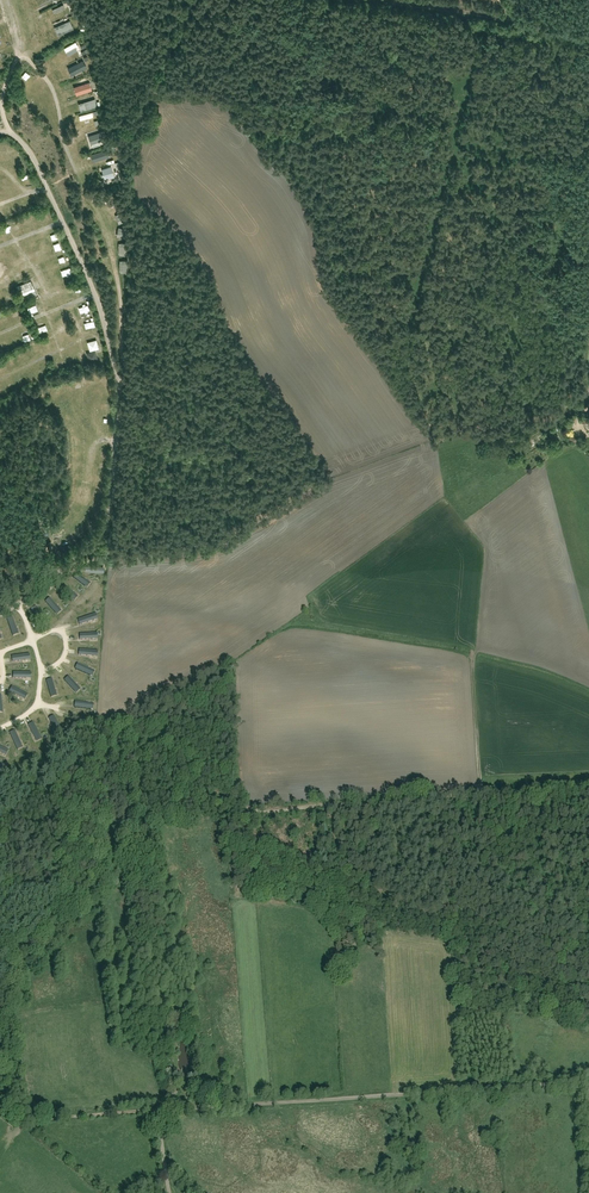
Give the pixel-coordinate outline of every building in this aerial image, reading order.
[(88,589),(92,585),(79,574),(75,579),(88,589)] [(73,602),(78,598),(67,585),(62,589),(73,602)] [(56,613),(61,609),(51,596),(46,600),(56,613)] [(40,621),(45,618),(37,603),(32,606),(40,621)] [(98,613),(80,619),(82,624),(100,619),(98,613)] [(14,634),(20,631),(12,616),(7,619),(14,634)] [(32,653),(14,655),(14,661),(33,659),(32,653)] [(97,671),(80,663),(77,668),(94,676),(97,671)] [(83,689),(70,675),(66,679),(78,693),(83,689)] [(54,678),(48,679),(53,697),(58,695),(54,678)] [(30,694),(13,686),(11,691),(27,699),(30,694)] [(77,701),(76,706),(95,709),(95,703),(77,701)] [(64,731),(56,715),(50,717),(59,734),(64,731)] [(43,738),(35,721),(30,724),(38,741),(43,738)] [(24,747),(17,730),(11,732),(19,749),(24,747)] [(8,755),(10,749),(0,744),(0,751),(8,755)]
